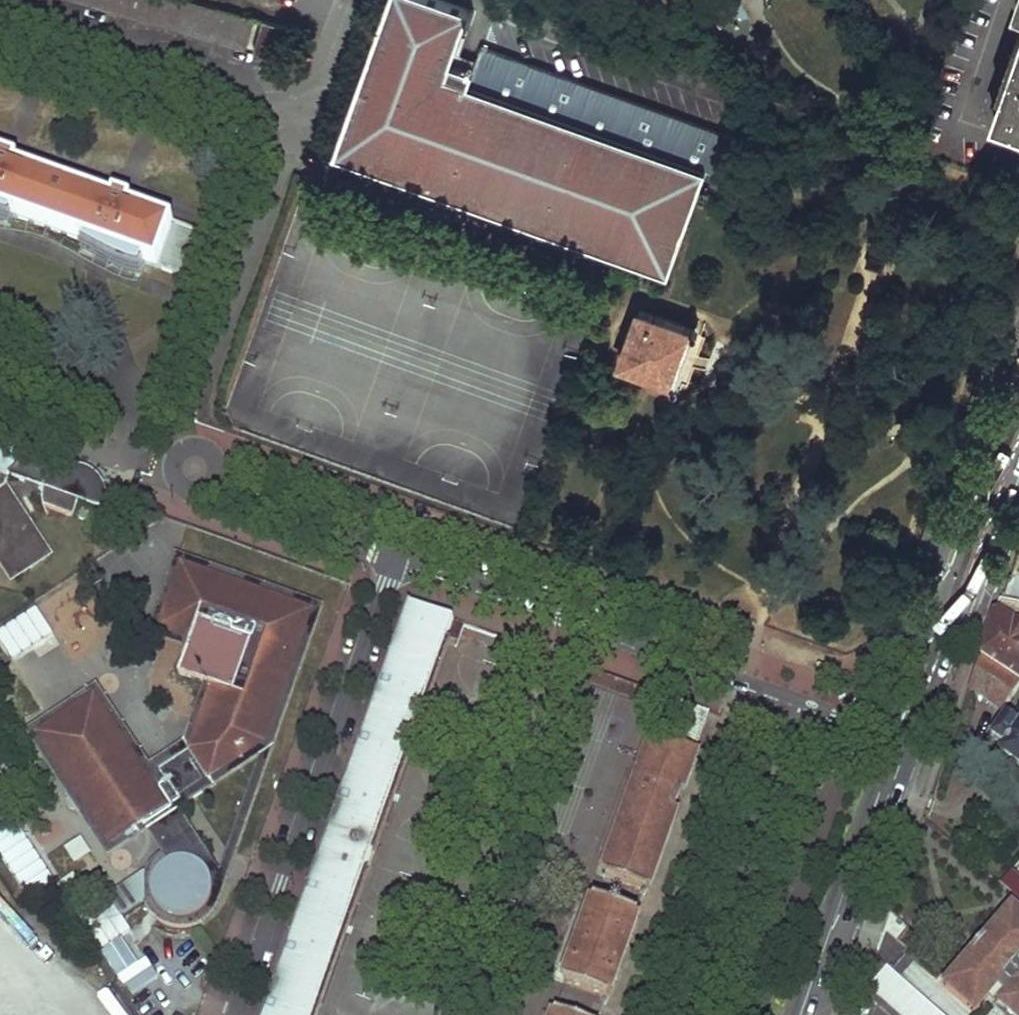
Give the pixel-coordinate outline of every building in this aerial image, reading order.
[(663,271),(698,182),(720,190),(739,139),(480,46),(470,71),(449,63),(469,9),(442,0),(389,0),(335,152),(663,271)] [(284,24),(263,18),(262,18),(252,49),(275,56),(284,24)] [(1017,38),(999,88),(1005,90),(995,119),(1018,128),(1018,39),(1017,38)] [(156,267),(172,225),(130,209),(131,203),(114,197),(112,202),(17,168),(19,162),(2,156),(0,162),(0,211),(156,267)] [(888,245),(873,241),(870,258),(884,261),(888,245)] [(651,315),(636,310),(618,362),(634,367),(633,370),(674,382),(684,352),(693,327),(651,312),(651,315)] [(86,468),(80,466),(70,465),(63,468),(56,471),(50,475),(46,482),(42,488),(51,491),(58,481),(67,477),(77,475),(87,479),(93,487),(97,497),(96,507),(106,510),(107,502),(107,494),(104,484),(100,478),(94,472),(86,468)] [(47,513),(45,508),(73,518),(79,503),(122,519),(122,517),(106,510),(96,507),(97,497),(93,487),(87,479),(77,475),(67,477),(58,481),(51,491),(42,488),(9,475),(4,488),(5,489),(6,490),(10,479),(42,491),(43,492),(42,495),(42,499),(42,503),(43,507),(46,516),(48,515),(47,513)] [(49,555),(14,502),(0,511),(0,553),(16,578),(49,555)] [(100,515),(80,507),(75,519),(95,527),(100,515)] [(170,803),(187,791),(190,795),(261,751),(269,745),(279,718),(273,716),(277,703),(284,705),(298,667),(292,665),(300,643),(305,645),(320,607),(286,595),(284,601),(266,595),(268,589),(229,574),(227,581),(214,576),(216,570),(177,556),(164,594),(201,608),(187,645),(177,673),(205,684),(194,716),(208,738),(178,758),(153,775),(146,765),(107,707),(103,710),(90,690),(32,728),(45,748),(40,752),(53,772),(58,769),(67,782),(60,787),(63,792),(62,795),(62,796),(63,800),(64,801),(67,802),(70,802),(74,807),(81,802),(90,816),(85,819),(103,846),(142,819),(164,852),(169,860),(168,860),(161,864),(155,871),(151,878),(150,885),(150,892),(152,900),(153,902),(154,903),(146,908),(149,912),(158,921),(171,928),(183,929),(194,927),(198,925),(194,916),(200,912),(206,908),(210,901),(212,896),(212,887),(210,879),(206,870),(202,866),(208,862),(170,803)] [(229,574),(216,570),(214,576),(227,581),(229,574)] [(286,595),(268,589),(266,595),(284,601),(286,595)] [(187,645),(201,608),(164,594),(150,632),(187,645)] [(267,1014),(314,1014),(364,873),(453,622),(410,606),(267,1014)] [(13,664),(55,637),(36,608),(0,631),(0,643),(13,664)] [(1000,618),(988,618),(977,654),(1016,682),(1018,684),(1018,631),(1000,618)] [(682,704),(498,638),(494,649),(678,715),(682,704)] [(298,667),(305,645),(300,643),(292,665),(298,667)] [(977,654),(967,688),(999,709),(1016,682),(977,654)] [(94,687),(90,690),(103,710),(107,707),(108,707),(94,687)] [(279,718),(284,705),(277,703),(273,716),(279,718)] [(654,740),(606,876),(647,890),(709,714),(682,704),(678,715),(667,744),(654,740)] [(989,735),(1003,745),(998,753),(1018,767),(1018,723),(1004,713),(989,735)] [(178,758),(208,738),(194,716),(185,739),(146,765),(153,775),(178,758)] [(45,748),(32,728),(27,732),(40,752),(45,748)] [(233,863),(274,747),(269,745),(261,751),(223,859),(219,870),(217,875),(208,862),(202,866),(206,870),(210,879),(212,887),(212,896),(210,901),(206,908),(200,912),(194,916),(198,925),(205,921),(215,910),(219,902),(226,884),(233,863)] [(67,782),(58,769),(53,772),(51,774),(60,787),(67,782)] [(23,902),(52,885),(0,796),(0,863),(23,902)] [(90,816),(81,802),(74,807),(82,821),(85,819),(90,816)] [(151,878),(155,871),(161,864),(168,860),(169,860),(164,852),(150,862),(143,875),(141,888),(142,900),(146,908),(154,903),(153,902),(152,900),(150,892),(150,885),(151,878)] [(62,894),(85,930),(129,900),(106,865),(62,894)] [(1018,899),(1018,878),(1014,873),(1003,885),(1018,899)] [(582,943),(567,986),(608,1000),(638,915),(597,901),(582,943)] [(947,986),(978,1013),(991,999),(1010,1014),(1018,1014),(1018,912),(1015,909),(947,986)] [(888,967),(871,987),(903,1014),(944,1014),(888,967)]
